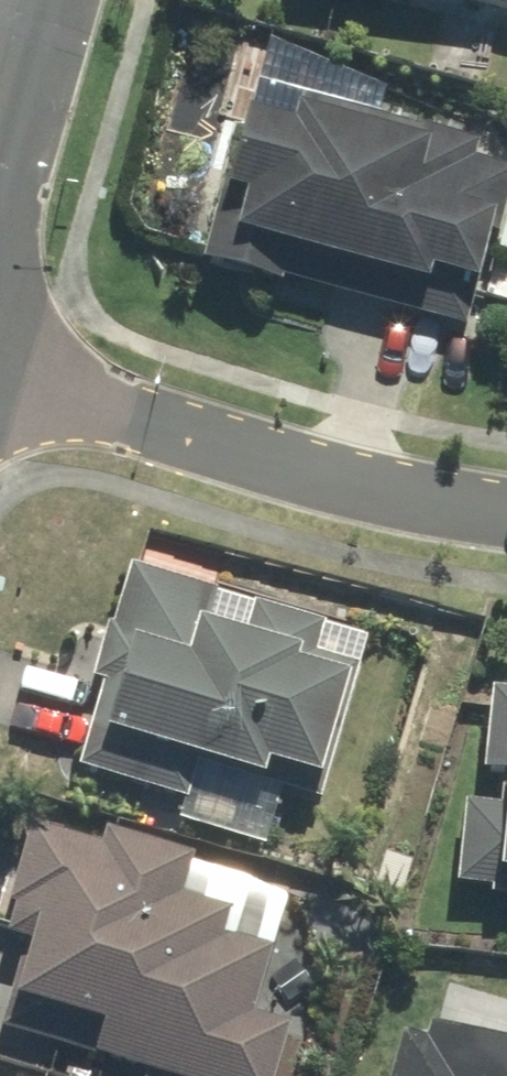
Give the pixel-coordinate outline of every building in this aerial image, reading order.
[(310,98),(306,117),(251,104),(213,259),(482,323),(506,218),(506,160),(480,153),(483,139),(310,98)] [(141,562),(83,759),(195,792),(206,755),(327,790),(365,661),(324,649),(333,619),(141,562)] [(500,682),(491,763),(506,765),(506,682),(500,682)] [(459,879),(506,884),(506,801),(467,797),(459,879)] [(37,820),(6,929),(26,934),(0,1023),(0,1025),(177,1075),(282,1075),(298,1020),(256,1008),(275,945),(229,931),(237,904),(188,889),(199,849),(109,823),(105,840),(37,820)] [(438,1012),(433,1031),(408,1025),(395,1075),(506,1075),(506,1030),(438,1012)]
